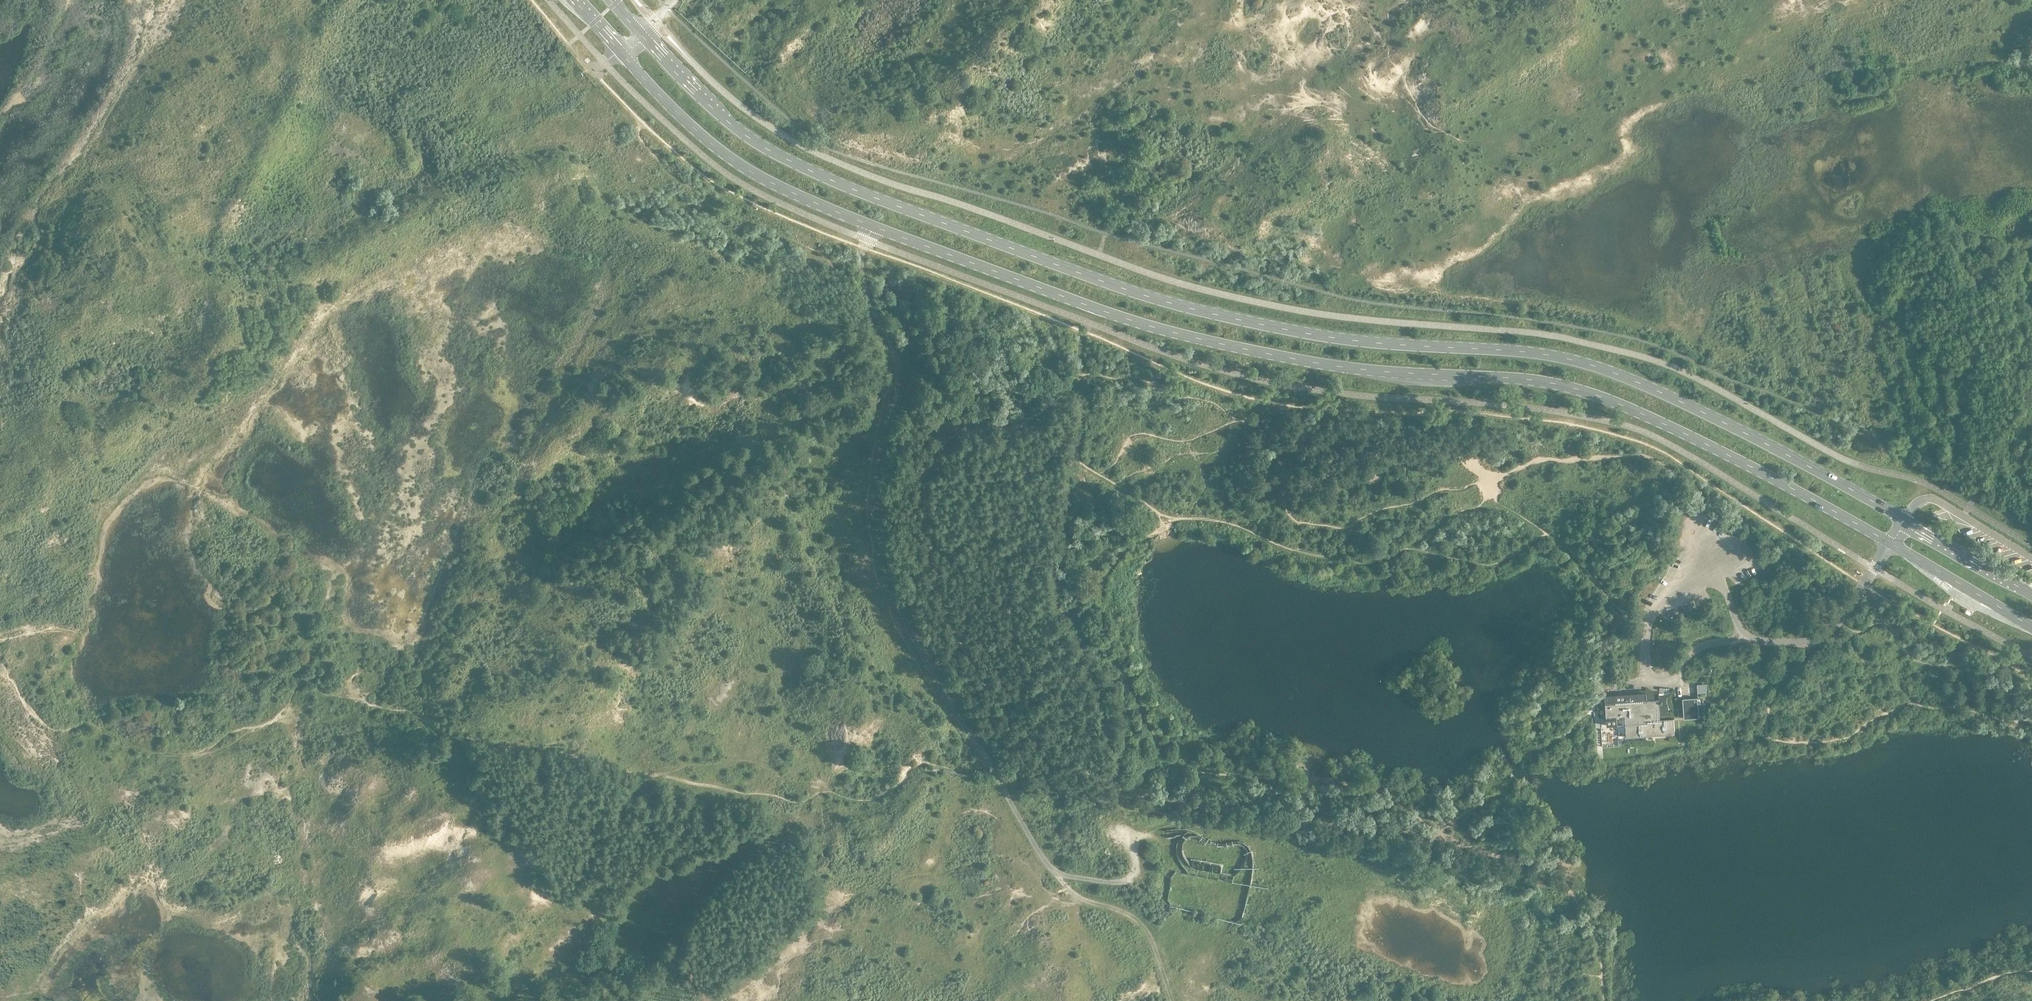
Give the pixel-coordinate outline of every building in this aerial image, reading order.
[(1829,618),(1821,610),(1817,614),(1826,622),(1829,618)] [(1697,684),(1697,692),(1708,692),(1708,683),(1697,684)] [(1623,724),(1624,737),(1654,734),(1654,732),(1674,730),(1673,717),(1660,718),(1658,699),(1646,700),(1646,692),(1604,695),(1606,725),(1623,724)] [(1704,711),(1698,711),(1698,707),(1704,706),(1704,703),(1698,703),(1697,697),(1683,698),(1684,717),(1705,716),(1704,711)]
